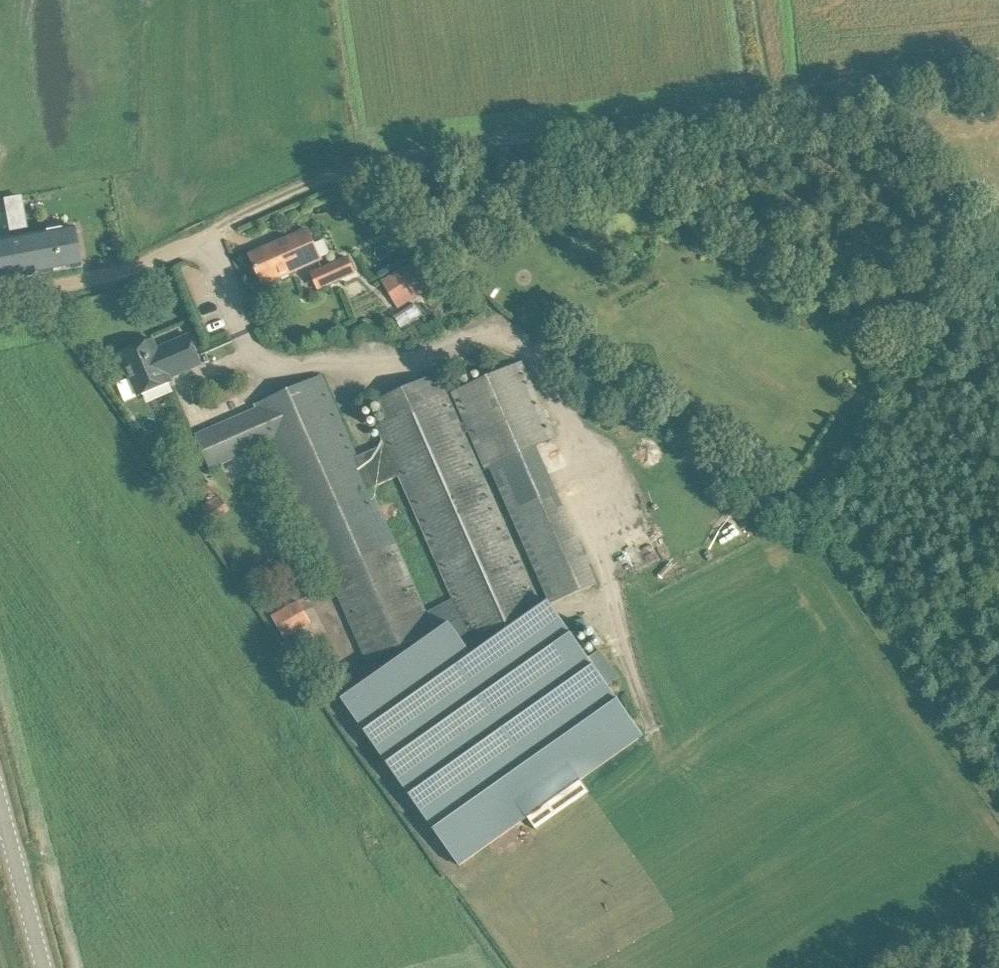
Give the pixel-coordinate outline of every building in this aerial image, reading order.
[(81,266),(74,229),(0,242),(0,281),(81,266)] [(308,230),(250,255),(264,284),(321,259),(308,230)] [(359,272),(353,257),(316,272),(322,287),(359,272)] [(399,309),(433,289),(416,260),(382,281),(399,309)] [(120,354),(131,379),(138,396),(171,382),(170,378),(201,365),(189,335),(170,343),(172,348),(159,354),(153,340),(120,354)] [(256,408),(195,435),(211,471),(270,445),(367,663),(434,633),(435,633),(426,612),(372,489),(399,477),(453,600),(470,640),(542,609),(541,607),(465,433),(469,431),(485,470),(490,469),(548,602),(549,604),(597,583),(538,448),(556,440),(523,362),(452,393),(465,422),(461,424),(439,374),(367,405),(385,446),(359,457),(322,376),(254,406),(256,408)] [(260,615),(278,642),(301,626),(283,600),(260,615)] [(435,635),(342,702),(460,866),(529,818),(536,828),(588,791),(581,780),(643,736),(607,685),(618,677),(599,650),(588,658),(552,608),(549,604),(548,602),(541,607),(542,609),(470,640),(453,600),(426,612),(435,633),(434,633),(435,635)]
